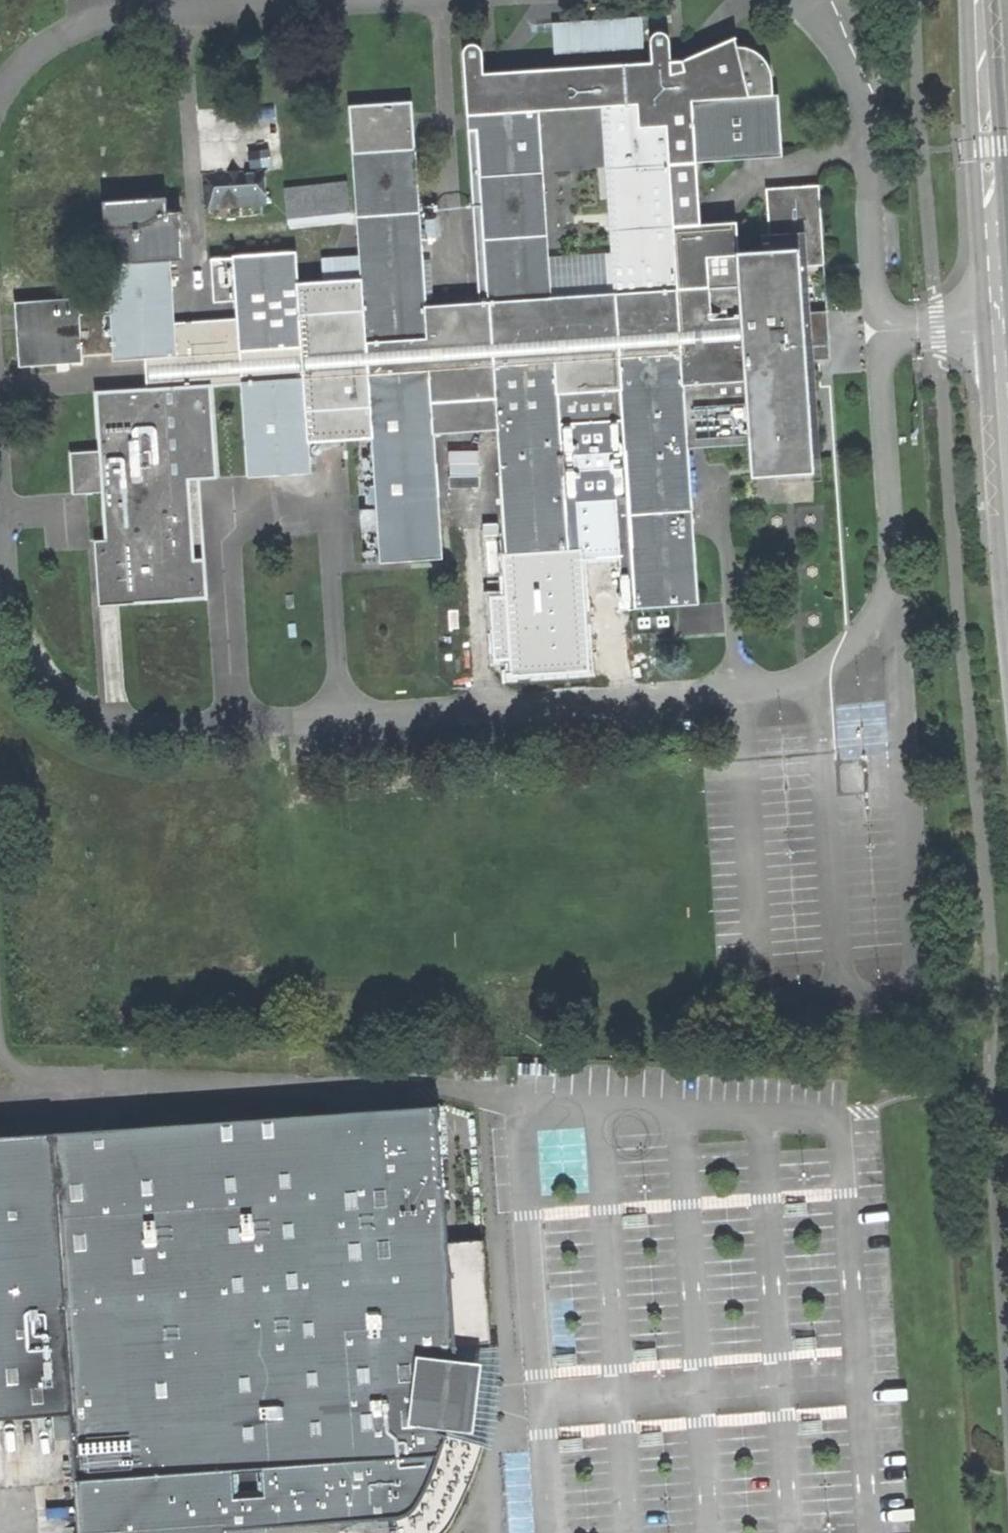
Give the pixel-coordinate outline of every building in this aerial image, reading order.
[(747,220),(709,222),(708,211),(703,162),(789,156),(787,92),(778,93),(779,75),(775,60),(764,51),(746,44),(743,35),(691,57),(680,58),(678,36),(669,28),(661,34),(662,58),(651,61),(493,71),(491,44),(478,40),(471,48),(469,49),(484,299),(433,303),(420,98),(354,103),(365,254),(367,276),(327,279),(305,281),(302,249),(235,255),(239,316),(180,323),(177,260),(191,259),(187,209),(175,212),(173,195),(107,199),(110,283),(106,283),(106,289),(111,288),(111,312),(81,312),(80,299),(17,303),(20,366),(83,363),(83,355),(114,354),(114,358),(147,357),(149,387),(94,391),(99,450),(68,451),(71,492),(83,492),(105,491),(109,538),(96,540),(101,603),(213,596),(205,478),(222,478),(217,384),(245,382),(252,477),(314,473),(313,443),(375,438),(382,562),(444,559),(438,435),(501,430),(507,554),(583,551),(582,503),(619,499),(625,608),(700,605),(692,447),(692,437),(708,437),(708,446),(754,444),(755,477),(831,471),(823,359),(820,312),(817,264),(828,264),(822,185),(770,188),(773,247),(749,248),(747,220)] [(206,212),(272,206),(267,169),(203,173),(206,212)] [(292,217),(356,211),(354,181),(288,188),(292,217)] [(613,252),(551,256),(554,298),(615,295),(613,252)] [(326,257),(327,279),(367,276),(365,254),(326,257)] [(833,311),(820,312),(823,359),(828,359),(836,359),(836,354),(833,311)] [(692,447),(708,446),(708,437),(692,437),(692,447)] [(79,1532),(224,1532),(225,1529),(403,1518),(403,1516),(410,1514),(416,1510),(422,1502),(433,1482),(447,1443),(450,1444),(451,1434),(442,1431),(443,1426),(444,1418),(456,1419),(457,1416),(469,1416),(471,1394),(474,1373),(462,1372),(462,1367),(450,1366),(451,1354),(461,1353),(461,1350),(460,1349),(444,1105),(0,1135),(0,1418),(52,1415),(70,1413),(72,1438),(79,1532)] [(53,1439),(72,1438),(70,1413),(52,1415),(53,1439)]
